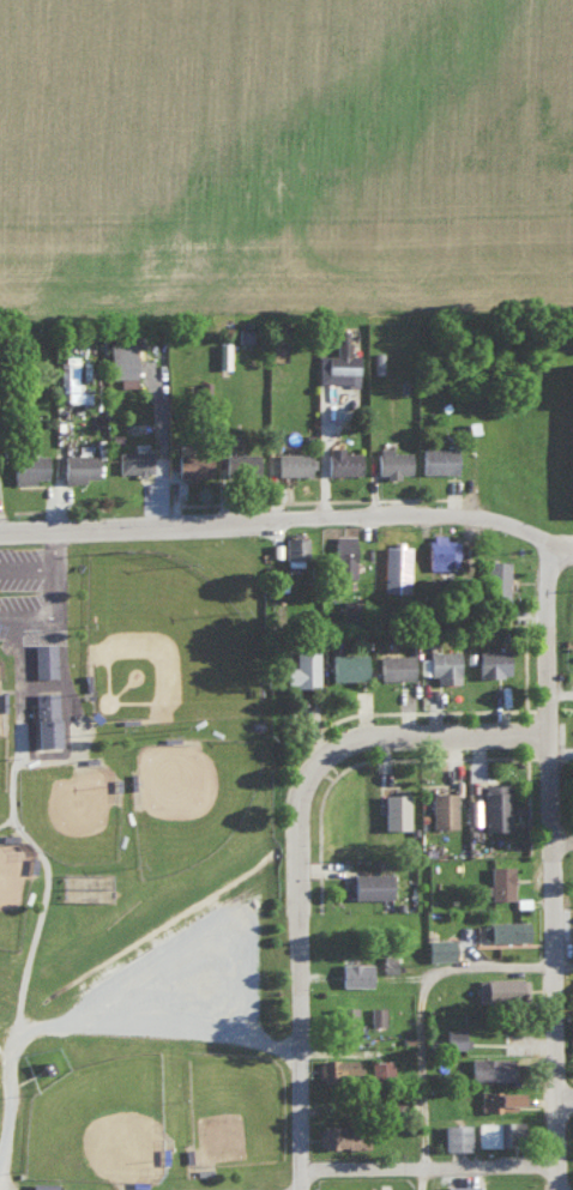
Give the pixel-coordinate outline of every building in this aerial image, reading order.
[(317,382),(358,382),(358,355),(348,355),(348,328),(335,328),(336,354),(317,354),(317,382)] [(133,377),(134,342),(109,341),(108,376),(133,377)] [(215,366),(227,367),(228,341),(215,341),(215,366)] [(78,354),(61,354),(60,390),(77,390),(78,354)] [(207,381),(198,381),(198,398),(208,397),(207,381)] [(46,453),(34,454),(34,446),(9,446),(10,480),(47,479),(46,453)] [(375,475),(398,475),(398,473),(409,473),(410,451),(389,451),(389,446),(375,446),(375,475)] [(453,446),(419,447),(419,473),(454,472),(453,446)] [(117,450),(118,472),(150,471),(150,449),(117,450)] [(357,449),(325,450),(326,473),(357,473),(357,449)] [(275,474),(307,474),(307,452),(275,451),(275,474)] [(206,476),(207,453),(175,452),(174,475),(206,476)] [(255,452),(221,453),(221,475),(255,474),(255,452)] [(61,480),(95,479),(94,453),(60,454),(61,480)] [(443,533),(427,533),(427,568),(448,569),(448,556),(457,556),(457,539),(443,539),(443,533)] [(331,576),(351,576),(352,534),(332,534),(331,576)] [(282,564),(304,564),(305,536),(283,536),(282,564)] [(408,543),(382,542),(381,592),(407,593),(408,543)] [(507,560),(485,560),(484,603),(506,604),(507,560)] [(32,677),(54,676),(53,642),(31,642),(32,677)] [(318,649),(292,648),(292,666),(282,666),(282,685),(317,686),(318,649)] [(475,650),(476,676),(506,675),(505,649),(475,650)] [(427,651),(428,682),(457,681),(457,650),(427,651)] [(328,654),(329,679),(364,678),(363,653),(328,654)] [(377,654),(377,678),(410,678),(409,654),(377,654)] [(32,691),(33,719),(30,719),(30,746),(55,746),(54,691),(32,691)] [(481,783),(482,829),(507,829),(505,782),(481,783)] [(430,827),(454,827),(454,791),(430,792),(430,827)] [(382,828),(408,828),(407,792),(381,793),(382,828)] [(487,865),(488,899),(510,898),(510,865),(487,865)] [(387,872),(350,873),(350,897),(388,897),(387,872)] [(479,921),(480,941),(525,940),(525,920),(479,921)] [(452,959),(452,938),(424,939),(425,960),(452,959)] [(380,973),(394,973),(395,955),(381,955),(380,973)] [(369,985),(370,963),(340,962),(339,984),(369,985)] [(474,978),(475,999),(527,998),(526,977),(474,978)] [(352,1006),(332,1006),(332,1031),(352,1031),(352,1006)] [(382,1006),(369,1007),(369,1025),(383,1024),(382,1006)] [(465,1029),(443,1029),(443,1046),(464,1047),(465,1029)] [(468,1079),(511,1080),(512,1057),(468,1056),(468,1079)] [(318,1076),(353,1077),(353,1059),(318,1058),(318,1076)] [(391,1078),(390,1059),(368,1060),(369,1078),(391,1078)] [(478,1091),(478,1110),(516,1110),(516,1091),(478,1091)] [(475,1146),(511,1146),(510,1121),(474,1122),(475,1146)] [(467,1123),(441,1124),(442,1150),(467,1149),(467,1123)] [(318,1149),(365,1147),(364,1127),(318,1129),(318,1149)] [(29,1182),(29,1189),(53,1189),(53,1182),(29,1182)]
